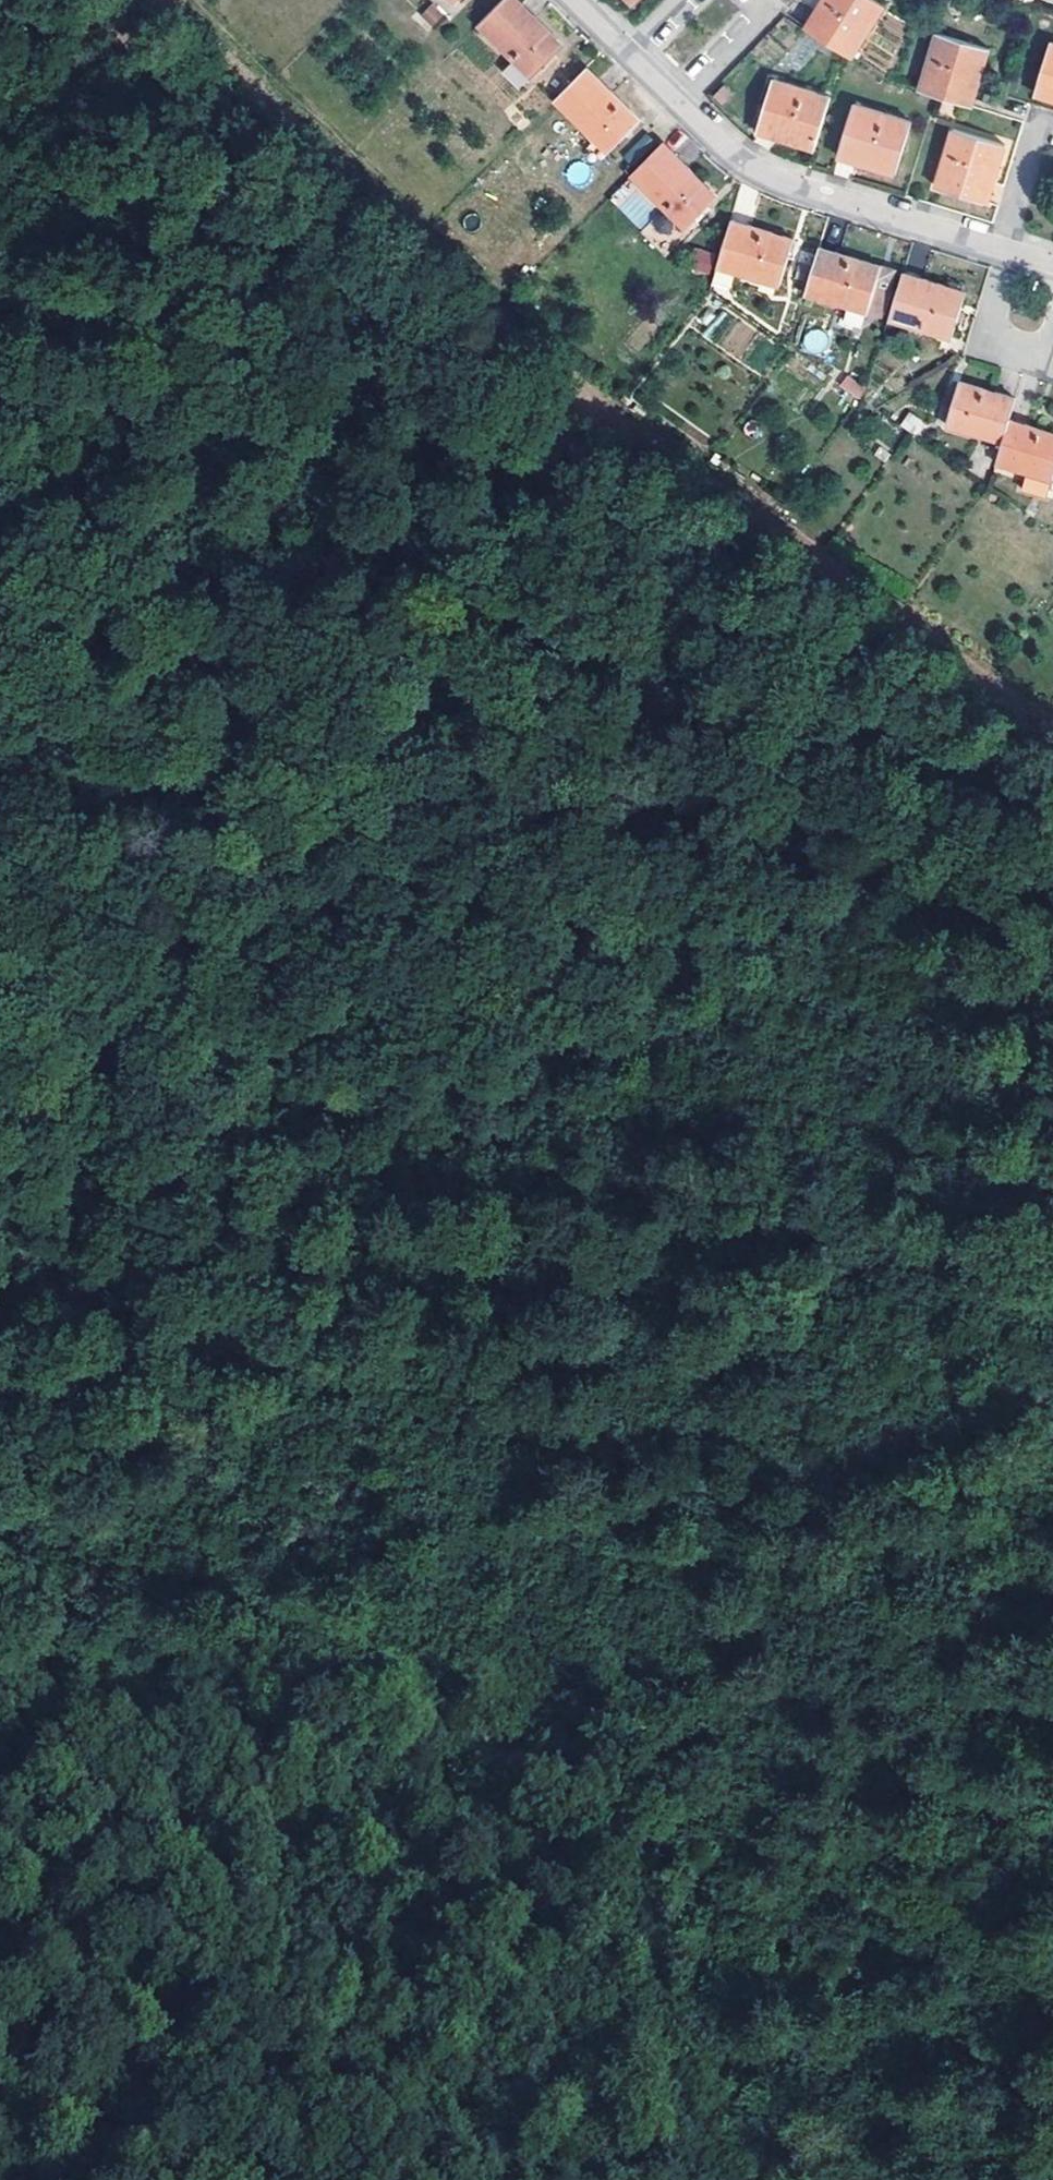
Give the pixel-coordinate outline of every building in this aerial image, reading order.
[(473,24),(526,77),(559,45),(513,0),(499,0),(473,24)] [(803,26),(851,56),(882,5),(875,0),(821,0),(815,9),(803,26)] [(936,33),(918,91),(961,104),(967,85),(970,74),(981,77),(989,51),(936,33)] [(1031,95),(1052,101),(1052,44),(1048,43),(1031,95)] [(584,67),(551,101),(605,153),(636,121),(584,67)] [(981,77),(970,74),(967,85),(961,104),(971,107),(981,77)] [(772,78),(755,130),(771,135),(774,125),(778,126),(789,130),(786,140),(813,149),(830,95),(772,78)] [(852,105),(839,146),(862,155),(868,157),(866,166),(893,175),(909,122),(852,105)] [(778,126),(774,125),(771,135),(786,140),(789,130),(778,126)] [(952,131),(934,187),(978,201),(981,192),(987,170),(996,173),(1004,147),(952,131)] [(660,142),(628,174),(659,207),(636,229),(660,252),(682,230),(678,226),(710,196),(674,157),(660,142)] [(862,155),(839,146),(836,156),(866,166),(868,157),(862,155)] [(996,173),(987,170),(981,192),(978,201),(986,203),(996,173)] [(728,221),(715,266),(776,285),(790,240),(728,221)] [(818,247),(803,294),(865,312),(879,267),(818,247)] [(695,249),(689,272),(708,276),(713,253),(695,249)] [(879,267),(865,312),(876,315),(889,271),(879,267)] [(902,274),(887,319),(950,340),(965,294),(923,281),(902,274)] [(721,309),(704,337),(739,359),(756,331),(721,309)] [(860,397),(865,384),(844,377),(839,390),(860,397)] [(961,382),(948,424),(1000,442),(1008,420),(1015,398),(995,392),(961,382)] [(918,436),(926,422),(907,412),(899,427),(918,436)] [(1000,442),(994,462),(1025,473),(1049,480),(1052,468),(1052,434),(1014,422),(1008,420),(1000,442)] [(1045,494),(1049,480),(1025,473),(1021,487),(1045,494)]
